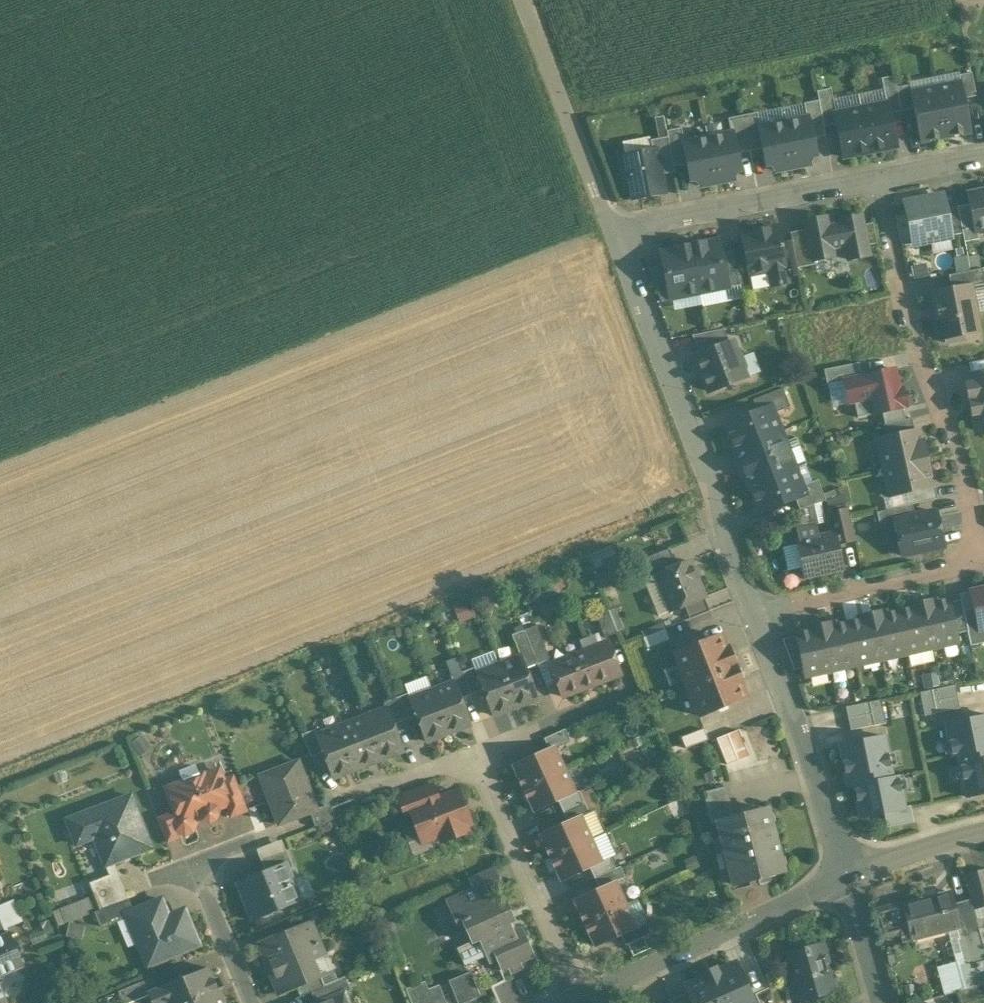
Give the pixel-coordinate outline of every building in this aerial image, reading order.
[(976,97),(971,73),(959,76),(960,83),(961,83),(964,99),(976,97)] [(895,76),(881,79),(886,104),(887,104),(889,114),(902,111),(897,88),(895,76)] [(960,83),(936,88),(946,137),(954,135),(954,136),(961,134),(971,132),(964,99),(961,83),(960,83)] [(910,85),(897,88),(902,111),(914,109),(910,93),(911,93),(910,85)] [(911,93),(910,93),(914,109),(920,142),(930,140),(930,141),(938,139),(946,137),(936,88),(911,93)] [(830,89),(817,92),(819,101),(824,127),(837,124),(835,114),(836,114),(830,89)] [(819,101),(804,104),(807,118),(808,118),(812,139),(826,136),(824,127),(819,101)] [(886,104),(861,109),(870,152),(896,147),(889,114),(887,104),(886,104)] [(836,114),(835,114),(837,124),(843,157),(870,152),(861,109),(836,114)] [(757,113),(728,119),(731,134),(732,133),(736,154),(763,149),(759,128),(760,128),(757,113)] [(760,128),(759,128),(763,149),(766,166),(771,165),(775,168),(776,171),(809,164),(808,161),(811,157),(815,156),(812,139),(808,118),(807,118),(760,128)] [(681,128),(666,131),(667,137),(673,167),(687,164),(683,143),(684,143),(681,128)] [(684,143),(683,143),(687,164),(691,181),(695,180),(699,183),(700,186),(733,180),(732,176),(735,172),(740,171),(736,154),(732,133),(731,134),(684,143)] [(667,137),(650,141),(652,150),(656,150),(661,175),(674,172),(673,167),(667,137)] [(652,150),(624,156),(627,168),(621,169),(624,186),(630,185),(633,199),(660,194),(658,182),(662,181),(661,175),(656,150),(652,150)] [(968,194),(970,205),(976,234),(977,234),(983,232),(983,191),(968,194)] [(934,197),(905,203),(914,245),(951,237),(945,210),(944,203),(939,204),(935,202),(934,197)] [(970,205),(957,207),(962,234),(964,242),(978,240),(977,234),(976,234),(970,205)] [(957,207),(945,210),(951,237),(962,234),(957,207)] [(861,217),(840,221),(841,226),(828,228),(825,218),(805,222),(806,230),(813,261),(814,261),(833,257),(833,254),(846,251),(848,260),(869,256),(861,217)] [(777,228),(742,235),(750,273),(769,270),(772,286),(779,285),(782,285),(782,284),(788,283),(781,245),(777,228)] [(806,230),(790,233),(792,243),(797,269),(815,265),(814,261),(813,261),(806,230)] [(717,241),(691,246),(691,245),(690,245),(700,293),(727,288),(728,288),(721,254),(718,240),(717,240),(717,241)] [(792,243),(781,245),(787,276),(798,274),(797,269),(792,243)] [(690,246),(662,252),(662,251),(661,251),(664,265),(670,299),(671,299),(700,293),(690,245),(690,246)] [(733,251),(721,254),(728,288),(727,288),(727,289),(740,287),(733,251)] [(664,265),(649,268),(661,302),(672,300),(671,299),(670,299),(664,265)] [(948,276),(951,290),(969,286),(970,288),(983,285),(983,278),(982,269),(948,276)] [(951,290),(933,294),(942,339),(945,338),(946,343),(964,340),(963,335),(978,332),(970,288),(969,286),(951,290)] [(724,329),(692,336),(699,355),(729,343),(724,329)] [(699,355),(695,356),(709,392),(746,378),(743,370),(745,366),(739,351),(736,350),(733,342),(729,343),(699,355)] [(843,380),(862,376),(859,363),(824,370),(827,384),(843,380)] [(862,376),(843,380),(848,404),(854,403),(858,418),(882,413),(902,408),(906,407),(902,388),(899,388),(895,369),(862,376)] [(966,376),(976,431),(983,429),(983,373),(966,376)] [(783,389),(753,400),(757,411),(770,406),(773,414),(790,407),(783,389)] [(757,411),(725,423),(735,449),(780,432),(773,414),(770,406),(757,411)] [(884,425),(904,420),(902,408),(882,413),(884,425)] [(904,420),(884,425),(887,436),(914,430),(911,419),(904,420)] [(887,436),(878,439),(884,468),(927,458),(924,441),(920,442),(918,430),(914,430),(887,436)] [(780,432),(735,449),(750,487),(794,470),(780,432)] [(927,458),(884,468),(891,497),(905,494),(931,488),(930,487),(928,476),(931,475),(927,458)] [(794,470),(750,487),(760,513),(795,499),(804,496),(801,486),(794,470)] [(818,480),(801,486),(804,496),(795,499),(799,510),(825,500),(818,480)] [(931,488),(905,494),(908,505),(912,505),(937,499),(934,486),(930,487),(931,488)] [(847,505),(828,510),(834,534),(837,544),(855,540),(847,505)] [(908,505),(877,512),(880,525),(895,522),(895,521),(914,516),(912,505),(908,505)] [(914,516),(895,521),(895,522),(902,556),(943,547),(936,512),(914,516)] [(816,529),(812,526),(801,528),(798,533),(800,542),(798,542),(805,577),(842,569),(837,544),(834,534),(818,538),(816,529)] [(670,550),(639,562),(646,580),(657,575),(676,567),(670,550)] [(676,567),(657,575),(671,611),(685,606),(704,599),(704,598),(690,562),(676,567)] [(612,571),(602,575),(605,582),(615,579),(612,571)] [(971,592),(975,609),(980,631),(983,630),(983,589),(971,592)] [(704,599),(685,606),(690,619),(710,612),(704,599)] [(948,600),(937,603),(936,600),(922,603),(933,649),(958,643),(956,634),(949,603),(948,600)] [(961,600),(949,603),(956,634),(967,632),(968,632),(963,611),(961,600)] [(922,603),(909,606),(909,609),(898,612),(907,655),(933,649),(922,603)] [(963,611),(968,632),(967,632),(971,646),(983,643),(983,630),(980,631),(975,609),(963,611)] [(608,611),(596,616),(605,638),(617,633),(608,611)] [(885,611),(872,614),(882,660),(907,655),(898,612),(886,614),(885,611)] [(859,621),(847,623),(856,666),(882,660),(872,614),(858,617),(859,621)] [(661,622),(641,633),(650,648),(670,637),(661,622)] [(847,623),(835,626),(834,622),(821,625),(831,672),(856,666),(847,623)] [(808,632),(796,635),(797,637),(804,668),(806,677),(831,672),(821,625),(807,629),(808,632)] [(550,659),(537,626),(524,631),(537,664),(550,659)] [(537,664),(524,631),(512,635),(521,658),(522,657),(526,669),(537,664)] [(721,636),(675,654),(687,686),(736,666),(729,648),(726,650),(721,636)] [(797,637),(783,640),(794,670),(804,668),(797,637)] [(608,643),(550,665),(563,697),(620,675),(608,643)] [(526,669),(522,657),(521,658),(499,666),(515,707),(537,699),(526,669)] [(478,674),(477,675),(483,691),(493,716),(515,707),(499,666),(478,674)] [(736,666),(687,686),(700,717),(745,699),(740,685),(743,684),(736,666)] [(475,668),(463,673),(472,695),(483,691),(477,675),(478,674),(475,668)] [(938,671),(920,674),(923,689),(941,685),(938,671)] [(463,673),(451,677),(454,684),(455,683),(461,699),(472,695),(463,673)] [(461,699),(455,683),(454,684),(432,692),(448,733),(470,724),(461,699)] [(920,689),(923,712),(959,708),(956,685),(920,689)] [(411,700),(410,701),(416,716),(426,742),(448,733),(432,692),(411,700)] [(408,694),(396,698),(405,721),(416,716),(410,701),(411,700),(408,694)] [(853,728),(887,719),(881,697),(847,705),(853,728)] [(396,698),(384,703),(386,710),(387,709),(393,725),(405,721),(396,698)] [(386,710),(365,718),(381,759),(403,750),(393,725),(387,709),(386,710)] [(946,723),(953,757),(959,756),(967,797),(983,794),(983,716),(946,723)] [(365,718),(339,728),(355,769),(381,759),(365,718)] [(317,737),(316,737),(323,753),(332,778),(355,769),(339,728),(317,737)] [(315,730),(302,735),(311,757),(323,753),(316,737),(317,737),(315,730)] [(565,730),(544,739),(549,750),(555,747),(570,740),(565,730)] [(891,777),(882,735),(839,744),(848,786),(855,785),(863,820),(904,811),(897,776),(891,777)] [(141,737),(131,744),(137,752),(147,745),(141,737)] [(549,750),(513,766),(523,789),(565,770),(555,747),(549,750)] [(298,762),(261,776),(279,824),(310,812),(316,810),(298,762)] [(200,776),(196,767),(180,773),(184,783),(167,789),(177,814),(170,817),(176,831),(185,835),(192,832),(196,823),(195,819),(202,816),(204,820),(209,823),(215,820),(218,815),(216,809),(226,805),(231,803),(223,782),(219,771),(203,777),(203,775),(200,776)] [(565,770),(523,789),(534,812),(558,801),(576,793),(565,770)] [(235,777),(223,782),(231,803),(226,805),(231,817),(248,811),(235,777)] [(433,785),(399,798),(405,814),(413,811),(412,809),(438,799),(433,785)] [(727,787),(703,793),(709,816),(732,810),(727,787)] [(576,793),(558,801),(563,812),(584,802),(579,791),(576,793)] [(438,799),(412,809),(413,811),(425,842),(440,836),(443,842),(468,833),(466,826),(471,824),(458,792),(438,799)] [(131,796),(67,820),(77,845),(94,838),(107,871),(116,868),(114,863),(151,848),(131,796)] [(354,800),(331,808),(330,805),(316,810),(310,812),(315,827),(336,819),(358,811),(354,800)] [(584,802),(563,812),(568,823),(582,817),(589,813),(584,802)] [(768,809),(755,813),(754,811),(742,814),(743,816),(718,823),(722,839),(724,839),(731,868),(729,868),(734,885),(759,879),(759,880),(771,877),(771,875),(784,872),(768,809)] [(168,816),(157,820),(166,842),(178,838),(176,832),(176,831),(170,817),(168,816)] [(568,823),(540,835),(550,858),(592,839),(582,817),(568,823)] [(592,839),(550,858),(561,881),(590,868),(602,862),(592,839)] [(283,842),(258,850),(261,859),(265,871),(266,872),(267,871),(290,862),(286,851),(283,842)] [(616,869),(611,858),(602,862),(590,868),(595,879),(616,869)] [(616,869),(595,879),(600,890),(616,882),(625,878),(620,867),(616,869)] [(265,871),(238,882),(254,921),(301,901),(300,900),(294,903),(287,886),(293,883),(287,868),(269,876),(267,871),(266,872),(265,871)] [(965,875),(974,910),(983,907),(983,870),(965,875)] [(117,872),(89,883),(100,911),(128,900),(117,872)] [(600,890),(574,901),(584,924),(626,905),(616,882),(600,890)] [(484,885),(447,902),(457,925),(463,922),(472,943),(458,949),(465,966),(487,956),(494,952),(502,970),(533,956),(521,929),(513,933),(509,923),(514,921),(505,901),(493,906),(484,885)] [(948,892),(905,903),(904,903),(894,906),(902,934),(901,934),(903,942),(914,939),(914,941),(957,930),(958,929),(953,907),(948,892)] [(133,911),(129,913),(130,915),(127,916),(148,967),(199,945),(187,916),(171,923),(161,899),(133,911)] [(100,911),(95,913),(101,927),(127,916),(130,915),(129,913),(133,911),(128,900),(100,911)] [(626,905),(584,924),(595,947),(621,935),(646,923),(648,922),(639,901),(638,901),(637,900),(626,905)] [(964,968),(959,969),(965,990),(983,984),(983,956),(970,903),(953,907),(958,929),(957,930),(959,940),(957,940),(964,968)] [(894,906),(873,911),(880,939),(901,934),(902,934),(894,906)] [(311,923),(259,945),(279,993),(298,986),(320,976),(314,960),(325,956),(311,923)] [(646,923),(621,935),(626,946),(651,934),(646,923)] [(19,958),(9,935),(6,936),(0,939),(0,966),(19,958)] [(821,945),(786,955),(794,984),(798,983),(803,1000),(836,991),(831,971),(829,972),(821,945)] [(717,972),(716,968),(702,974),(704,978),(686,986),(694,1002),(752,1002),(735,964),(717,972)] [(185,978),(179,976),(177,981),(156,989),(149,992),(150,994),(154,1002),(197,1002),(219,994),(208,968),(185,978)] [(450,979),(460,1002),(464,1002),(483,995),(472,970),(450,979)] [(320,976),(298,986),(302,996),(314,992),(325,987),(320,976)] [(119,992),(123,1002),(129,1002),(150,994),(149,992),(156,989),(152,978),(119,992)] [(314,992),(318,1002),(320,1002),(343,994),(338,981),(325,987),(314,992)] [(958,992),(961,1002),(969,1002),(983,999),(983,984),(965,990),(958,992)] [(411,998),(413,1002),(445,1002),(438,987),(411,998)] [(344,993),(343,994),(320,1002),(348,1002),(344,993)] [(197,1002),(223,1002),(219,994),(197,1002)]
